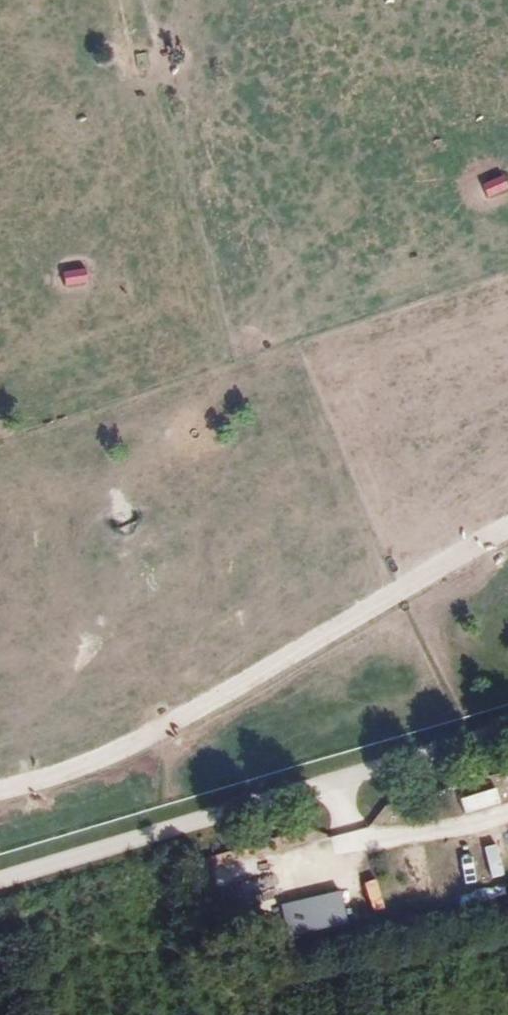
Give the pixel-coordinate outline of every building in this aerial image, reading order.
[(486,200),(507,191),(502,177),(480,185),(486,200)] [(60,272),(63,288),(87,284),(84,268),(60,272)] [(494,787),(458,797),(463,814),(499,803),(494,787)] [(365,881),(370,911),(383,908),(377,879),(365,881)] [(279,901),(285,935),(346,924),(341,891),(279,901)]
